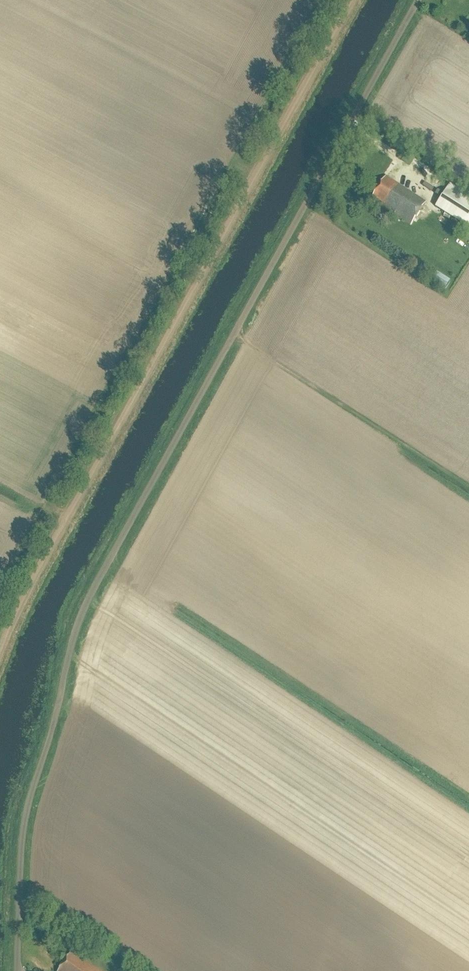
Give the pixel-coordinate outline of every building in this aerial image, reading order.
[(386,177),(373,198),(383,204),(381,208),(394,217),(395,216),(412,226),(427,203),(386,177)] [(451,187),(436,209),(468,230),(468,199),(451,187)] [(436,282),(447,289),(452,281),(441,274),(436,282)] [(72,952),(60,970),(99,970),(72,952)]
